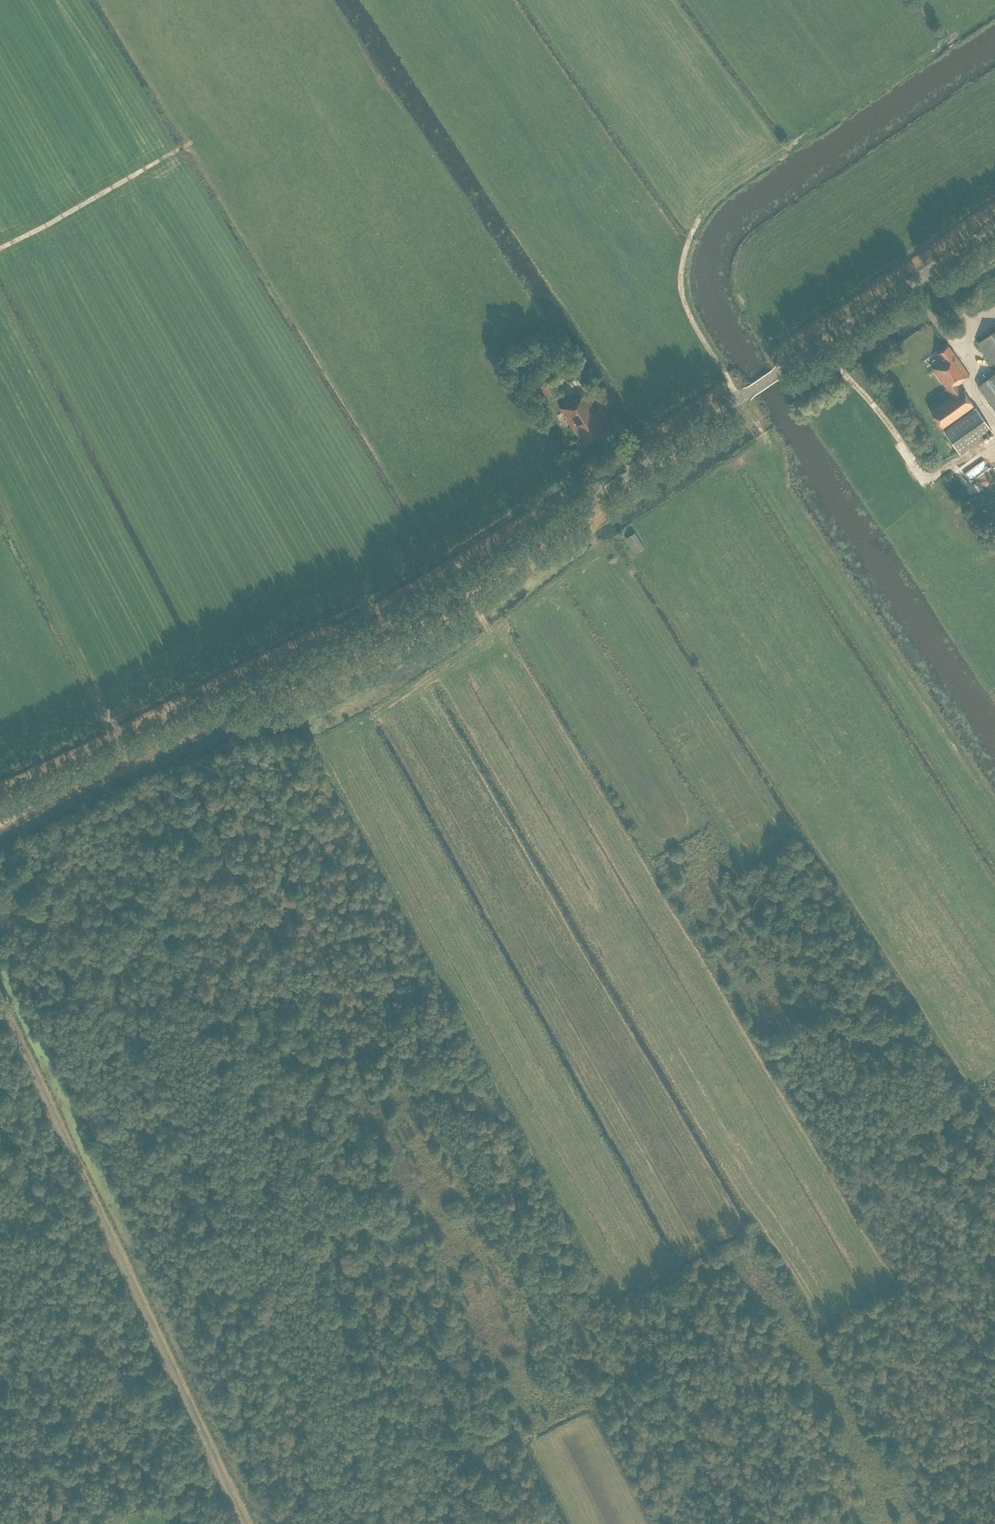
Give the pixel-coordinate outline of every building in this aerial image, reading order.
[(994,366),(994,330),(978,343),(994,366)] [(931,411),(943,428),(960,453),(992,430),(959,384),(964,380),(964,379),(969,375),(949,346),(937,354),(943,361),(933,368),(952,396),(931,411)] [(977,386),(994,410),(994,373),(977,386)] [(554,397),(562,392),(555,380),(546,385),(554,397)] [(586,446),(607,432),(603,425),(604,425),(584,394),(578,398),(577,397),(560,408),(580,437),(581,437),(586,446)] [(964,464),(971,477),(986,469),(980,456),(964,464)] [(645,547),(635,532),(626,538),(636,553),(645,547)] [(438,1038),(435,1030),(427,1033),(426,1031),(418,1035),(422,1045),(438,1038)]
